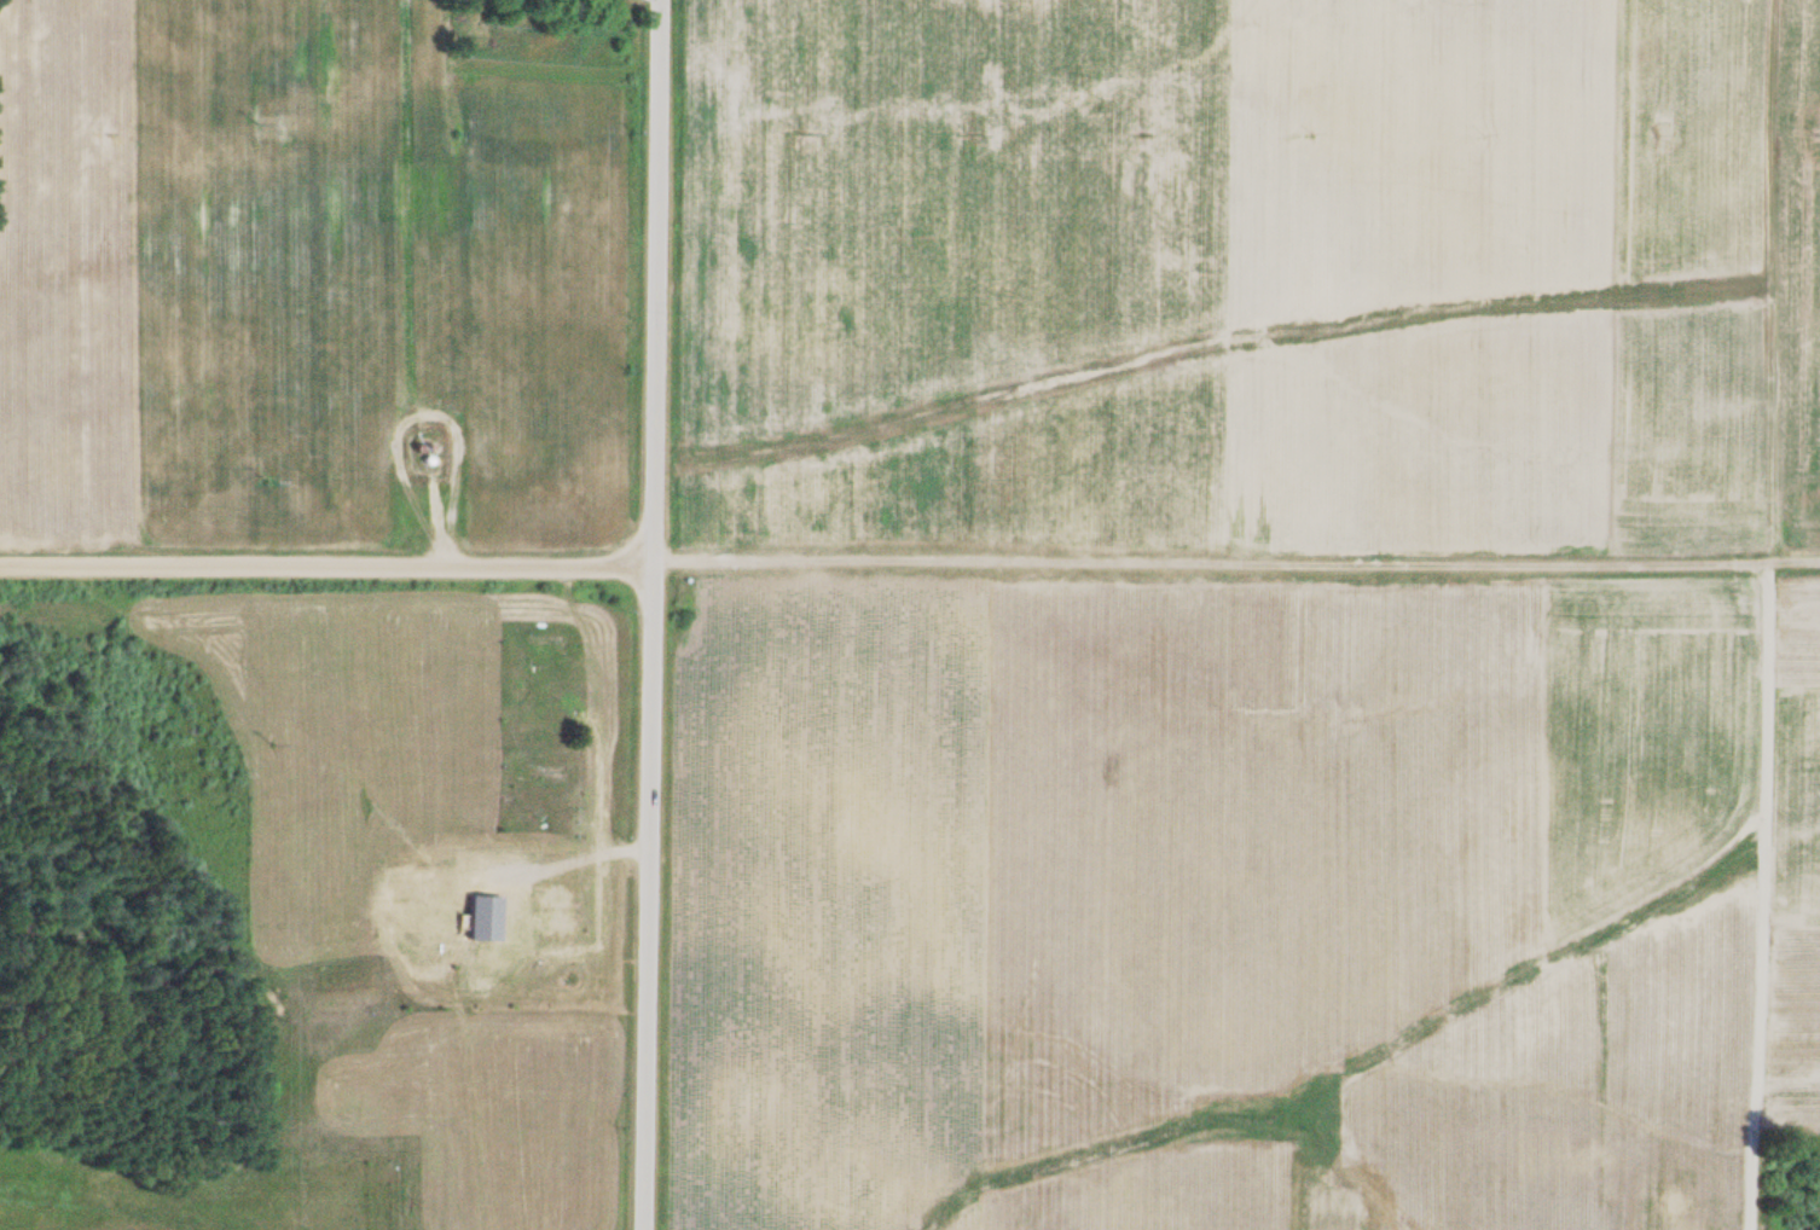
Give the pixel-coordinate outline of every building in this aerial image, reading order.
[(566,917),(566,905),(523,905),(523,917),(566,917)]
